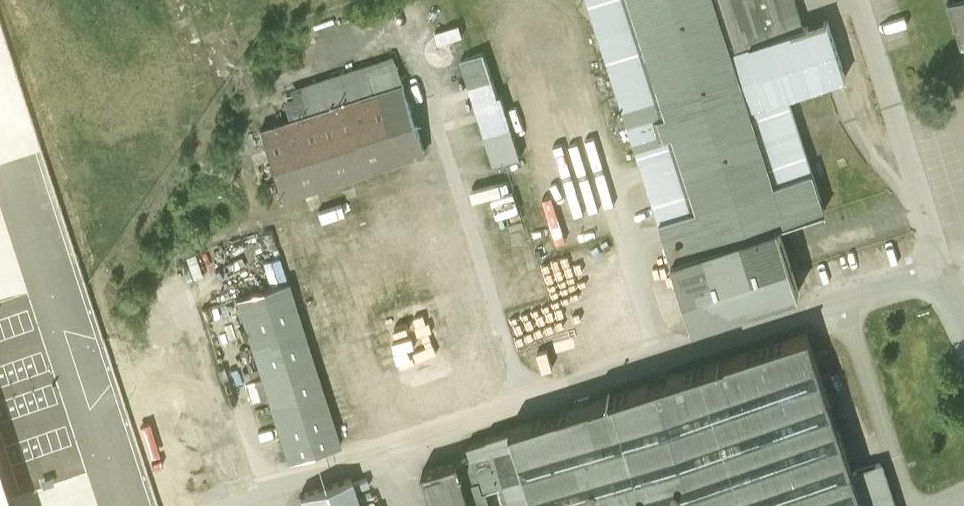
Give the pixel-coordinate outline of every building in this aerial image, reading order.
[(825,211),(788,96),(845,77),(827,19),(803,27),(795,0),(588,0),(671,259),(778,226),(825,211)] [(961,38),(963,37),(963,0),(950,0),(961,38)] [(460,59),(493,164),(520,156),(501,94),(497,95),(483,51),(460,59)] [(282,200),(427,153),(394,55),(280,92),(288,118),(259,127),(282,200)] [(799,292),(778,226),(671,259),(693,326),(799,292)] [(341,445),(289,281),(236,297),(288,462),(341,445)] [(807,333),(486,437),(486,439),(467,445),(470,456),(423,470),(434,505),(491,505),(486,489),(501,485),(508,505),(863,505),(807,333)] [(0,470),(0,505),(12,505),(0,470)] [(351,477),(298,494),(302,505),(360,505),(351,477)]
